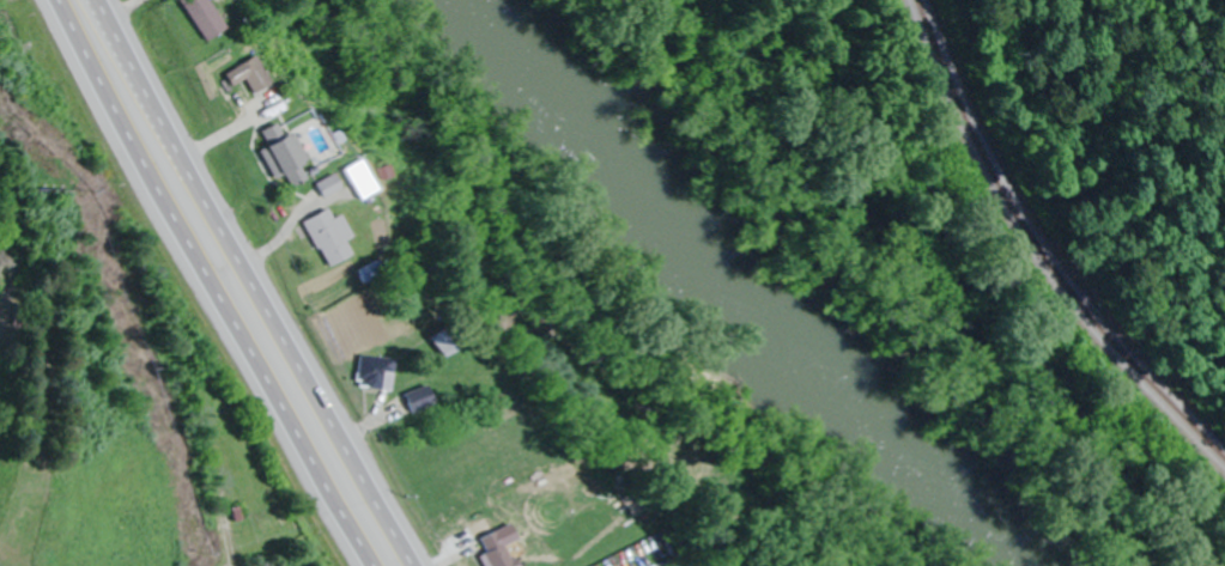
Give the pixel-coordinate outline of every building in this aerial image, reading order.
[(192,41),(211,26),(190,0),(173,0),(164,7),(192,41)] [(220,87),(234,80),(242,94),(259,84),(242,56),(212,74),(220,87)] [(299,161),(282,130),(272,135),(266,125),(255,131),(261,142),(249,148),(266,180),(276,175),(283,187),(299,178),(292,165),(299,161)] [(352,200),(368,190),(349,160),(333,170),(352,200)] [(296,222),(322,268),(345,255),(338,243),(346,238),(333,215),(326,219),(320,209),(296,222)] [(426,337),(434,358),(445,353),(436,333),(426,337)] [(385,393),(390,360),(355,355),(350,388),(385,393)] [(406,414),(432,405),(425,386),(399,395),(406,414)] [(492,530),(468,542),(479,565),(509,565),(492,530)]
